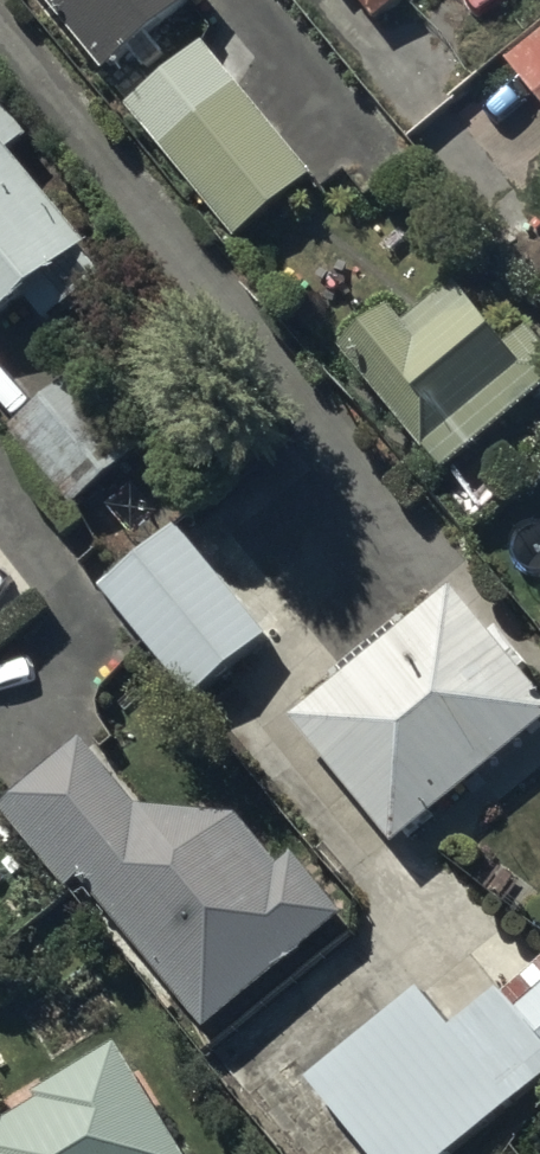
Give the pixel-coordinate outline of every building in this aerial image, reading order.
[(119,97),(217,14),(205,0),(37,0),(119,97)] [(372,30),(404,6),(399,0),(349,0),(372,30)] [(500,72),(539,116),(539,38),(500,72)] [(212,63),(135,125),(244,258),(321,195),(212,63)] [(27,313),(44,335),(107,284),(9,162),(28,147),(0,112),(0,335),(27,313)] [(339,359),(441,481),(539,398),(539,344),(532,334),(503,357),(453,297),(405,338),(388,318),(339,359)] [(75,514),(145,457),(82,377),(11,434),(75,514)] [(171,535),(98,600),(195,710),(268,645),(171,535)] [(290,731),(394,859),(539,740),(539,707),(453,599),(407,636),(400,628),(340,677),(345,684),(290,731)] [(0,815),(0,820),(66,897),(76,889),(204,1040),(342,921),(293,864),(279,876),(236,826),(136,816),(80,751),(0,815)] [(305,1095),(355,1153),(464,1153),(539,1092),(539,967),(454,1036),(422,999),(305,1095)] [(114,1054),(33,1104),(38,1109),(0,1133),(0,1153),(174,1153),(114,1054)]
